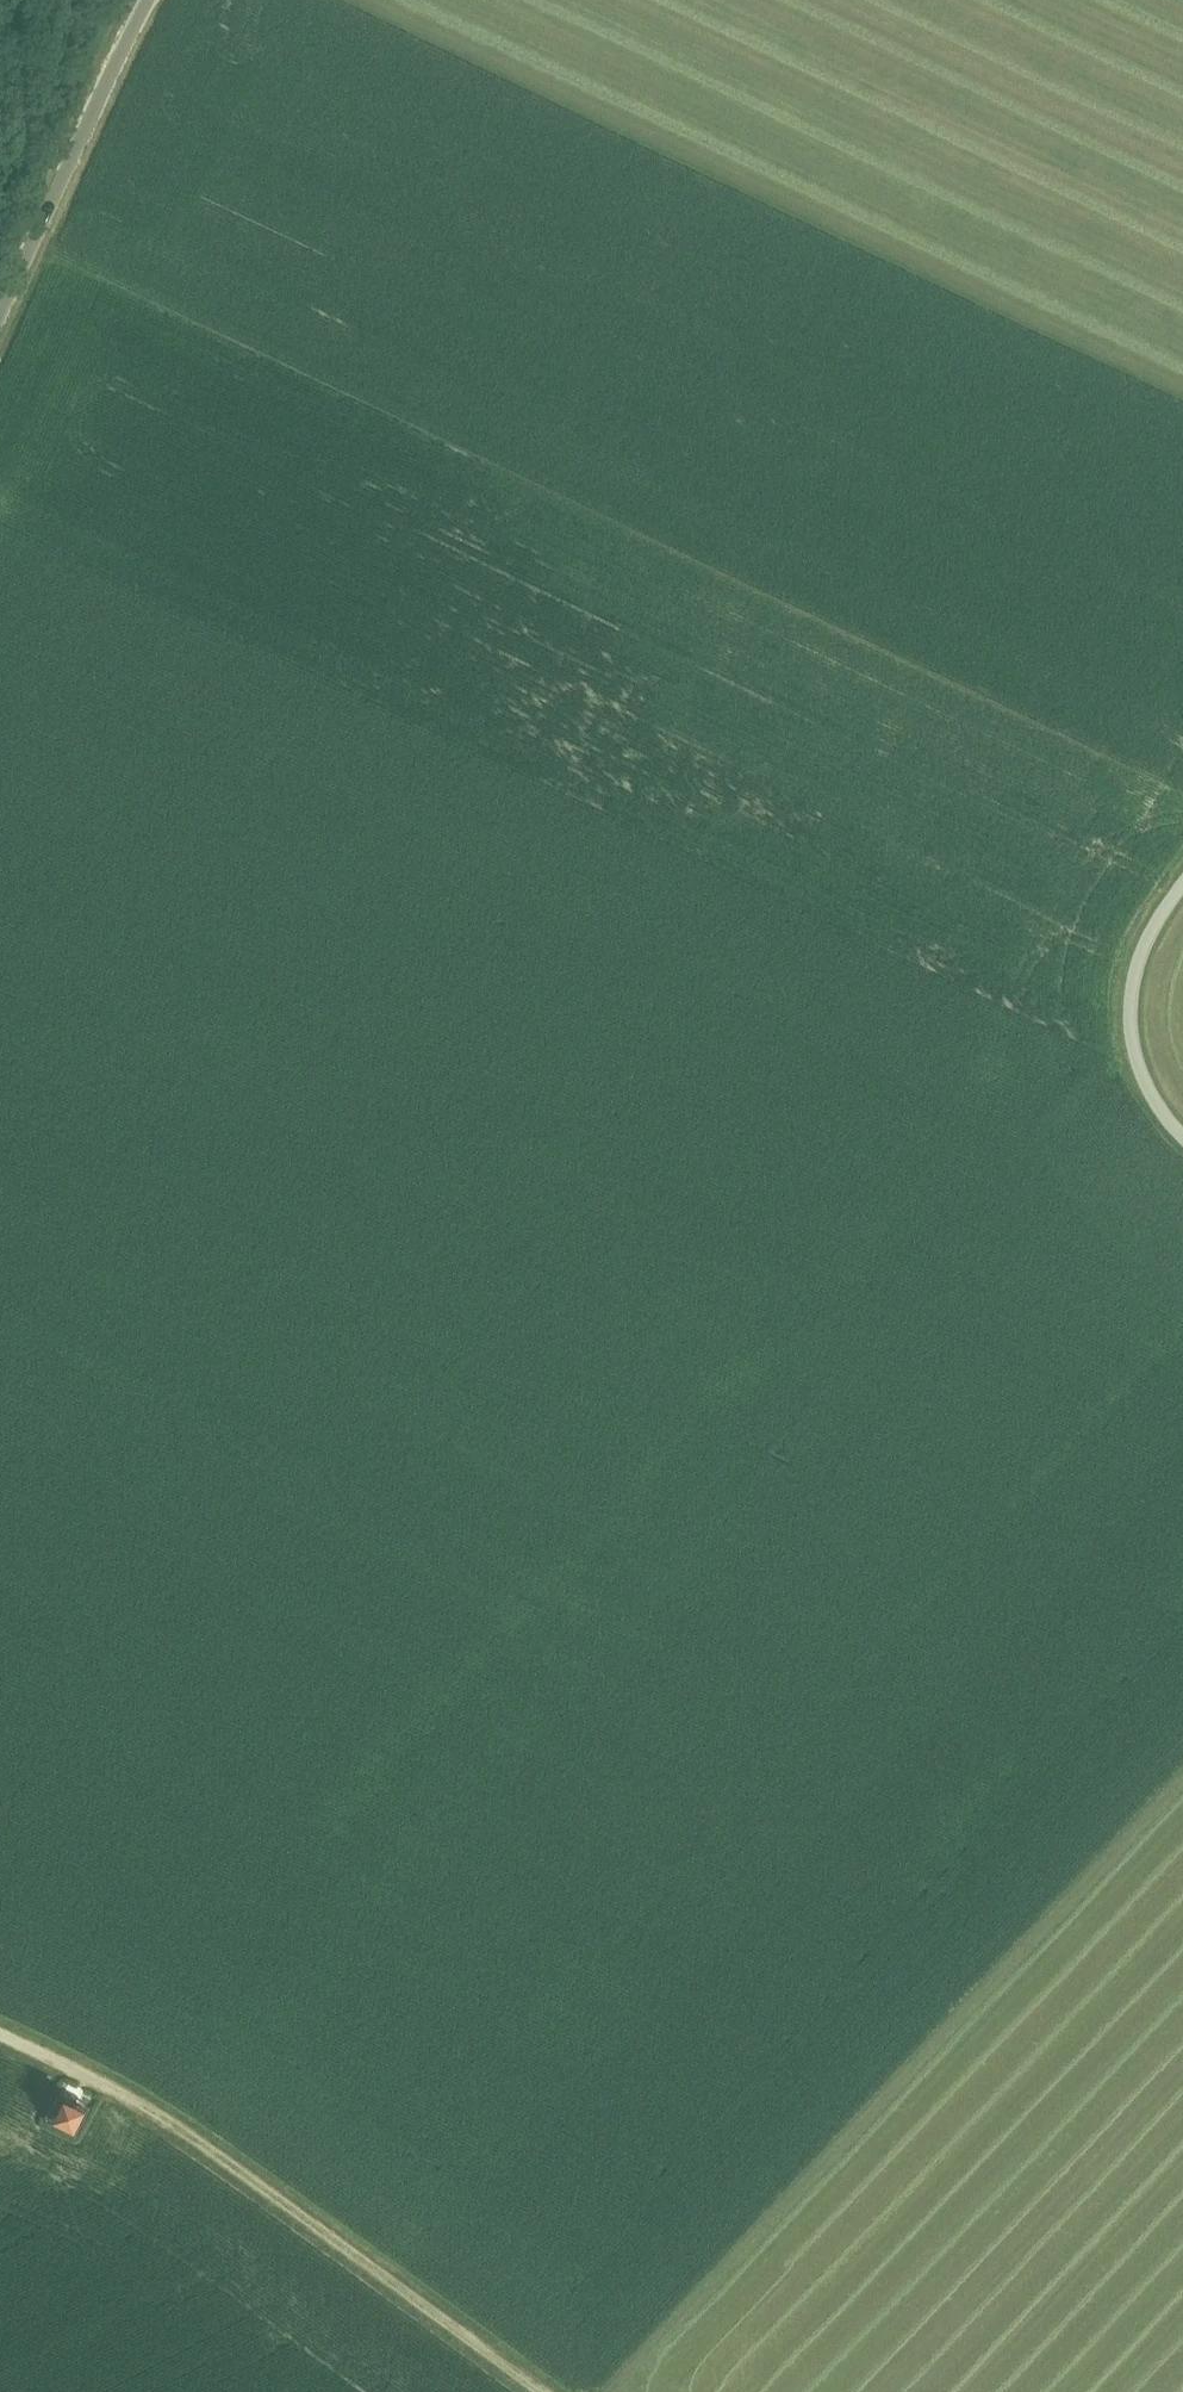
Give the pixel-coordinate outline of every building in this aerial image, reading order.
[(49,2129),(67,2096),(40,2081),(22,2113),(49,2129)]
